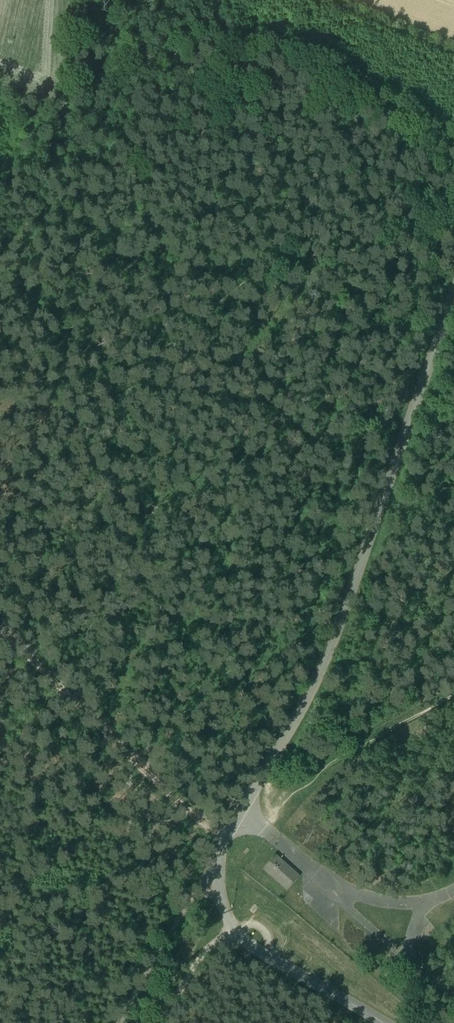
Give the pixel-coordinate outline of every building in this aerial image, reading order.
[(297,876),(271,853),(258,868),(285,891),(297,876)] [(251,904),(242,914),(247,919),(256,909),(251,904)]
